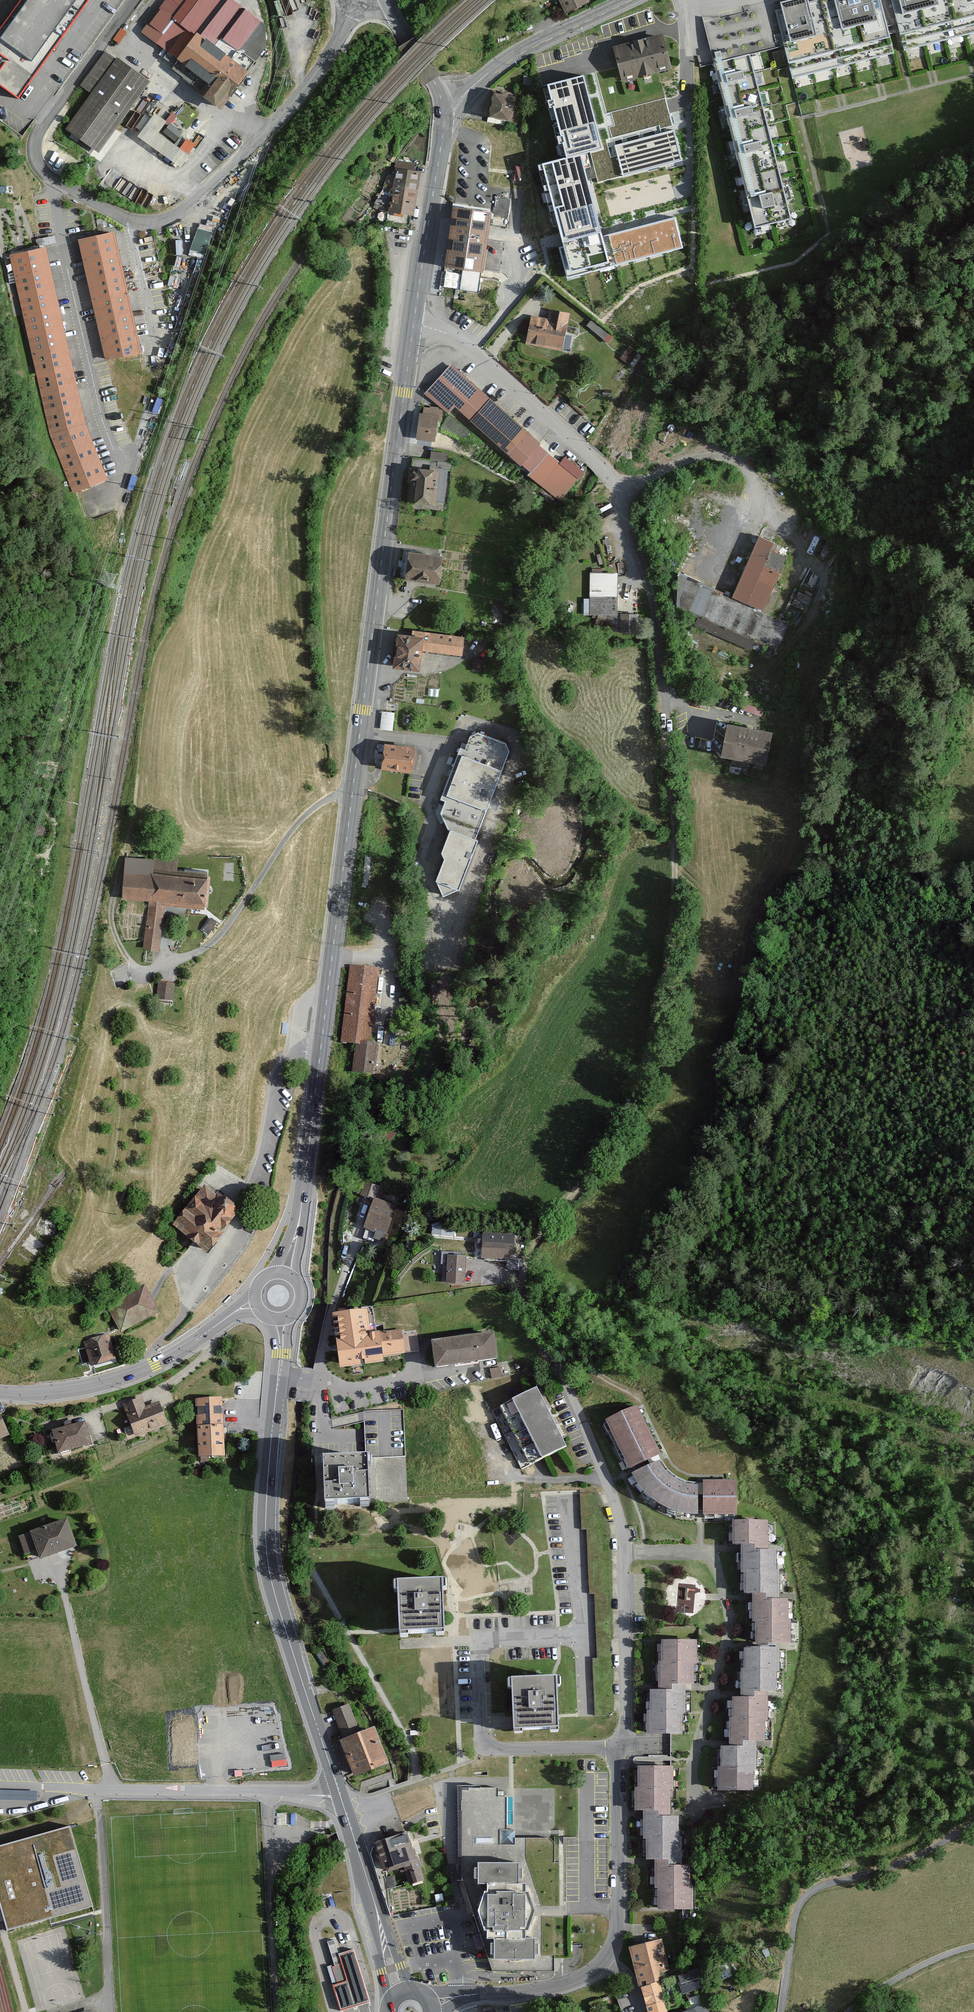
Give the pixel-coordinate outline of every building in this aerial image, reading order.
[(93,0),(24,0),(0,33),(0,59),(7,64),(0,73),(0,90),(19,104),(93,0)] [(261,24),(229,0),(168,0),(144,33),(180,60),(177,63),(213,91),(204,103),(221,116),(252,76),(233,62),(261,24)] [(562,19),(586,8),(582,0),(554,0),(562,19)] [(891,54),(886,36),(898,33),(903,52),(973,34),(973,0),(799,0),(771,7),(789,80),(891,54)] [(120,42),(126,31),(120,28),(115,39),(120,42)] [(660,38),(610,49),(620,87),(670,74),(660,38)] [(89,96),(62,132),(91,153),(94,150),(99,154),(151,83),(105,49),(77,87),(89,96)] [(793,221),(752,53),(711,63),(716,84),(727,127),(736,167),(746,207),(752,232),(793,221)] [(555,91),(570,158),(605,151),(590,83),(555,91)] [(517,101),(493,97),(489,123),(512,127),(517,101)] [(144,128),(138,136),(180,165),(189,153),(179,147),(186,137),(181,135),(176,142),(160,131),(167,122),(149,110),(139,124),(144,128)] [(174,141),(182,133),(172,123),(164,131),(174,141)] [(611,149),(619,183),(675,170),(667,136),(611,149)] [(181,148),(191,154),(197,144),(187,138),(181,148)] [(550,163),(565,230),(600,223),(585,155),(550,163)] [(413,165),(394,163),(390,179),(385,177),(370,210),(386,217),(409,220),(411,211),(415,187),(417,175),(413,175),(413,165)] [(495,215),(509,216),(511,198),(496,198),(495,215)] [(491,210),(453,205),(444,263),(448,263),(483,269),(491,210)] [(562,238),(568,268),(675,245),(667,208),(600,223),(565,230),(560,231),(562,238)] [(115,234),(78,242),(104,365),(141,357),(115,234)] [(55,236),(42,239),(44,247),(56,244),(55,236)] [(46,250),(9,256),(50,434),(73,495),(109,483),(86,425),(46,250)] [(483,269),(448,263),(442,295),(458,297),(458,290),(479,293),(483,269)] [(569,312),(551,309),(549,319),(530,315),(525,342),(562,349),(569,312)] [(629,346),(621,358),(633,366),(640,354),(629,346)] [(431,388),(428,392),(448,409),(453,403),(546,484),(553,476),(570,491),(586,473),(565,455),(561,460),(535,438),(502,409),(476,386),(451,365),(431,388)] [(418,407),(413,441),(431,444),(439,409),(418,407)] [(451,468),(417,463),(412,503),(446,508),(451,468)] [(774,544),(739,532),(724,563),(741,572),(730,599),(674,576),(678,616),(777,657),(791,627),(764,615),(786,560),(770,553),(774,544)] [(443,554),(408,551),(405,580),(439,584),(443,554)] [(615,576),(589,577),(589,617),(614,618),(615,576)] [(460,660),(462,640),(410,633),(409,639),(393,636),(388,672),(414,675),(418,654),(460,660)] [(393,730),(396,712),(383,711),(381,729),(393,730)] [(769,736),(723,728),(719,762),(764,769),(769,736)] [(469,734),(466,735),(461,749),(456,746),(437,798),(441,800),(439,806),(437,811),(445,829),(437,851),(438,854),(440,857),(433,878),(442,898),(460,890),(479,834),(499,773),(507,751),(503,741),(473,732),(469,734)] [(417,747),(382,742),(377,769),(414,774),(417,747)] [(199,907),(201,876),(174,874),(174,857),(152,855),(151,859),(123,858),(119,897),(146,900),(141,949),(156,950),(163,904),(199,907)] [(388,951),(353,947),(337,1072),(372,1077),(388,951)] [(172,986),(156,984),(154,1003),(169,1006),(172,986)] [(376,1189),(363,1184),(358,1198),(369,1202),(360,1227),(385,1235),(394,1208),(372,1201),(376,1189)] [(233,1213),(201,1187),(170,1225),(202,1251),(233,1213)] [(513,1235),(476,1233),(475,1260),(511,1261),(513,1235)] [(461,1256),(441,1255),(439,1283),(460,1284),(461,1256)] [(158,1312),(144,1284),(108,1302),(121,1330),(158,1312)] [(370,1332),(367,1309),(333,1314),(341,1367),(384,1361),(383,1356),(405,1353),(401,1328),(370,1332)] [(405,1334),(407,1353),(416,1352),(414,1333),(405,1334)] [(109,1334),(85,1340),(91,1366),(115,1360),(109,1334)] [(489,1334),(426,1343),(430,1368),(492,1359),(489,1334)] [(536,1391),(493,1412),(521,1469),(564,1447),(536,1391)] [(144,1398),(124,1404),(135,1437),(167,1426),(159,1402),(146,1406),(144,1398)] [(222,1398),(195,1399),(197,1456),(224,1456),(222,1398)] [(633,1407),(602,1421),(624,1471),(625,1474),(630,1482),(638,1493),(645,1500),(653,1505),(659,1509),(666,1511),(673,1513),(679,1515),(686,1515),(693,1516),(700,1516),(732,1515),(732,1482),(698,1482),(690,1481),(684,1480),(676,1477),(670,1474),(664,1469),(661,1465),(658,1459),(656,1455),(633,1407)] [(86,1422),(53,1430),(59,1453),(92,1445),(86,1422)] [(367,1442),(368,1456),(379,1456),(378,1442),(367,1442)] [(368,1505),(366,1459),(320,1461),(322,1508),(368,1505)] [(76,1545),(67,1518),(30,1531),(31,1532),(37,1550),(40,1558),(76,1545)] [(767,1522),(729,1522),(729,1545),(736,1545),(737,1550),(737,1574),(741,1574),(741,1593),(750,1593),(751,1597),(751,1621),(754,1621),(755,1644),(755,1651),(751,1651),(741,1651),(741,1671),(738,1671),(739,1693),(739,1698),(726,1699),(727,1718),(723,1718),(724,1743),(724,1747),(716,1747),(716,1769),(713,1769),(714,1793),(752,1792),(752,1772),(755,1772),(755,1744),(763,1744),(763,1723),(766,1723),(766,1700),(774,1699),(773,1672),(776,1672),(776,1646),(787,1645),(787,1599),(777,1599),(776,1548),(767,1548),(767,1522)] [(37,1550),(31,1532),(19,1536),(25,1555),(37,1550)] [(444,1638),(441,1583),(394,1585),(397,1632),(397,1640),(413,1640),(444,1638)] [(680,1586),(678,1612),(694,1613),(696,1587),(680,1586)] [(695,1643),(659,1642),(659,1664),(656,1664),(656,1691),(645,1691),(645,1710),(642,1710),(641,1736),(680,1736),(680,1714),(684,1714),(684,1688),(684,1685),(691,1685),(691,1664),(695,1664),(695,1643)] [(562,1674),(505,1676),(506,1718),(507,1736),(563,1734),(562,1674)] [(348,1706),(330,1712),(342,1739),(338,1741),(352,1778),(386,1765),(370,1728),(357,1733),(348,1706)] [(671,1767),(635,1768),(635,1792),(632,1792),(631,1814),(641,1814),(640,1840),(644,1840),(644,1846),(680,1849),(680,1838),(676,1838),(676,1817),(668,1817),(668,1792),(671,1792),(671,1767)] [(25,1807),(25,1800),(37,1800),(37,1790),(0,1789),(0,1807),(25,1807)] [(468,1799),(458,1799),(457,1864),(456,1884),(484,1960),(488,1973),(552,1973),(552,1958),(561,1959),(562,1914),(562,1909),(563,1865),(554,1865),(555,1846),(548,1839),(513,1840),(514,1831),(510,1831),(506,1831),(506,1799),(498,1799),(498,1790),(468,1790),(468,1799)] [(0,1848),(0,1910),(6,1933),(92,1910),(70,1829),(0,1848)] [(407,1833),(370,1844),(375,1860),(380,1877),(400,1871),(405,1888),(423,1883),(419,1868),(410,1842),(407,1833)] [(657,1889),(657,1911),(691,1912),(691,1889),(688,1889),(688,1866),(680,1866),(680,1849),(644,1846),(644,1861),(653,1861),(653,1889),(657,1889)] [(627,1949),(636,1981),(638,1990),(640,1990),(643,1997),(647,2011),(667,2011),(656,1983),(661,1982),(660,1975),(666,1974),(669,1973),(659,1941),(643,1945),(627,1949)] [(354,1951),(347,1953),(336,1955),(339,1965),(330,1968),(335,1986),(331,1988),(338,2011),(343,2011),(364,2007),(368,2005),(354,1951)] [(696,1970),(675,1977),(681,1995),(704,1987),(696,1970)] [(702,2004),(689,2011),(687,2011),(705,2011),(702,2004)]
